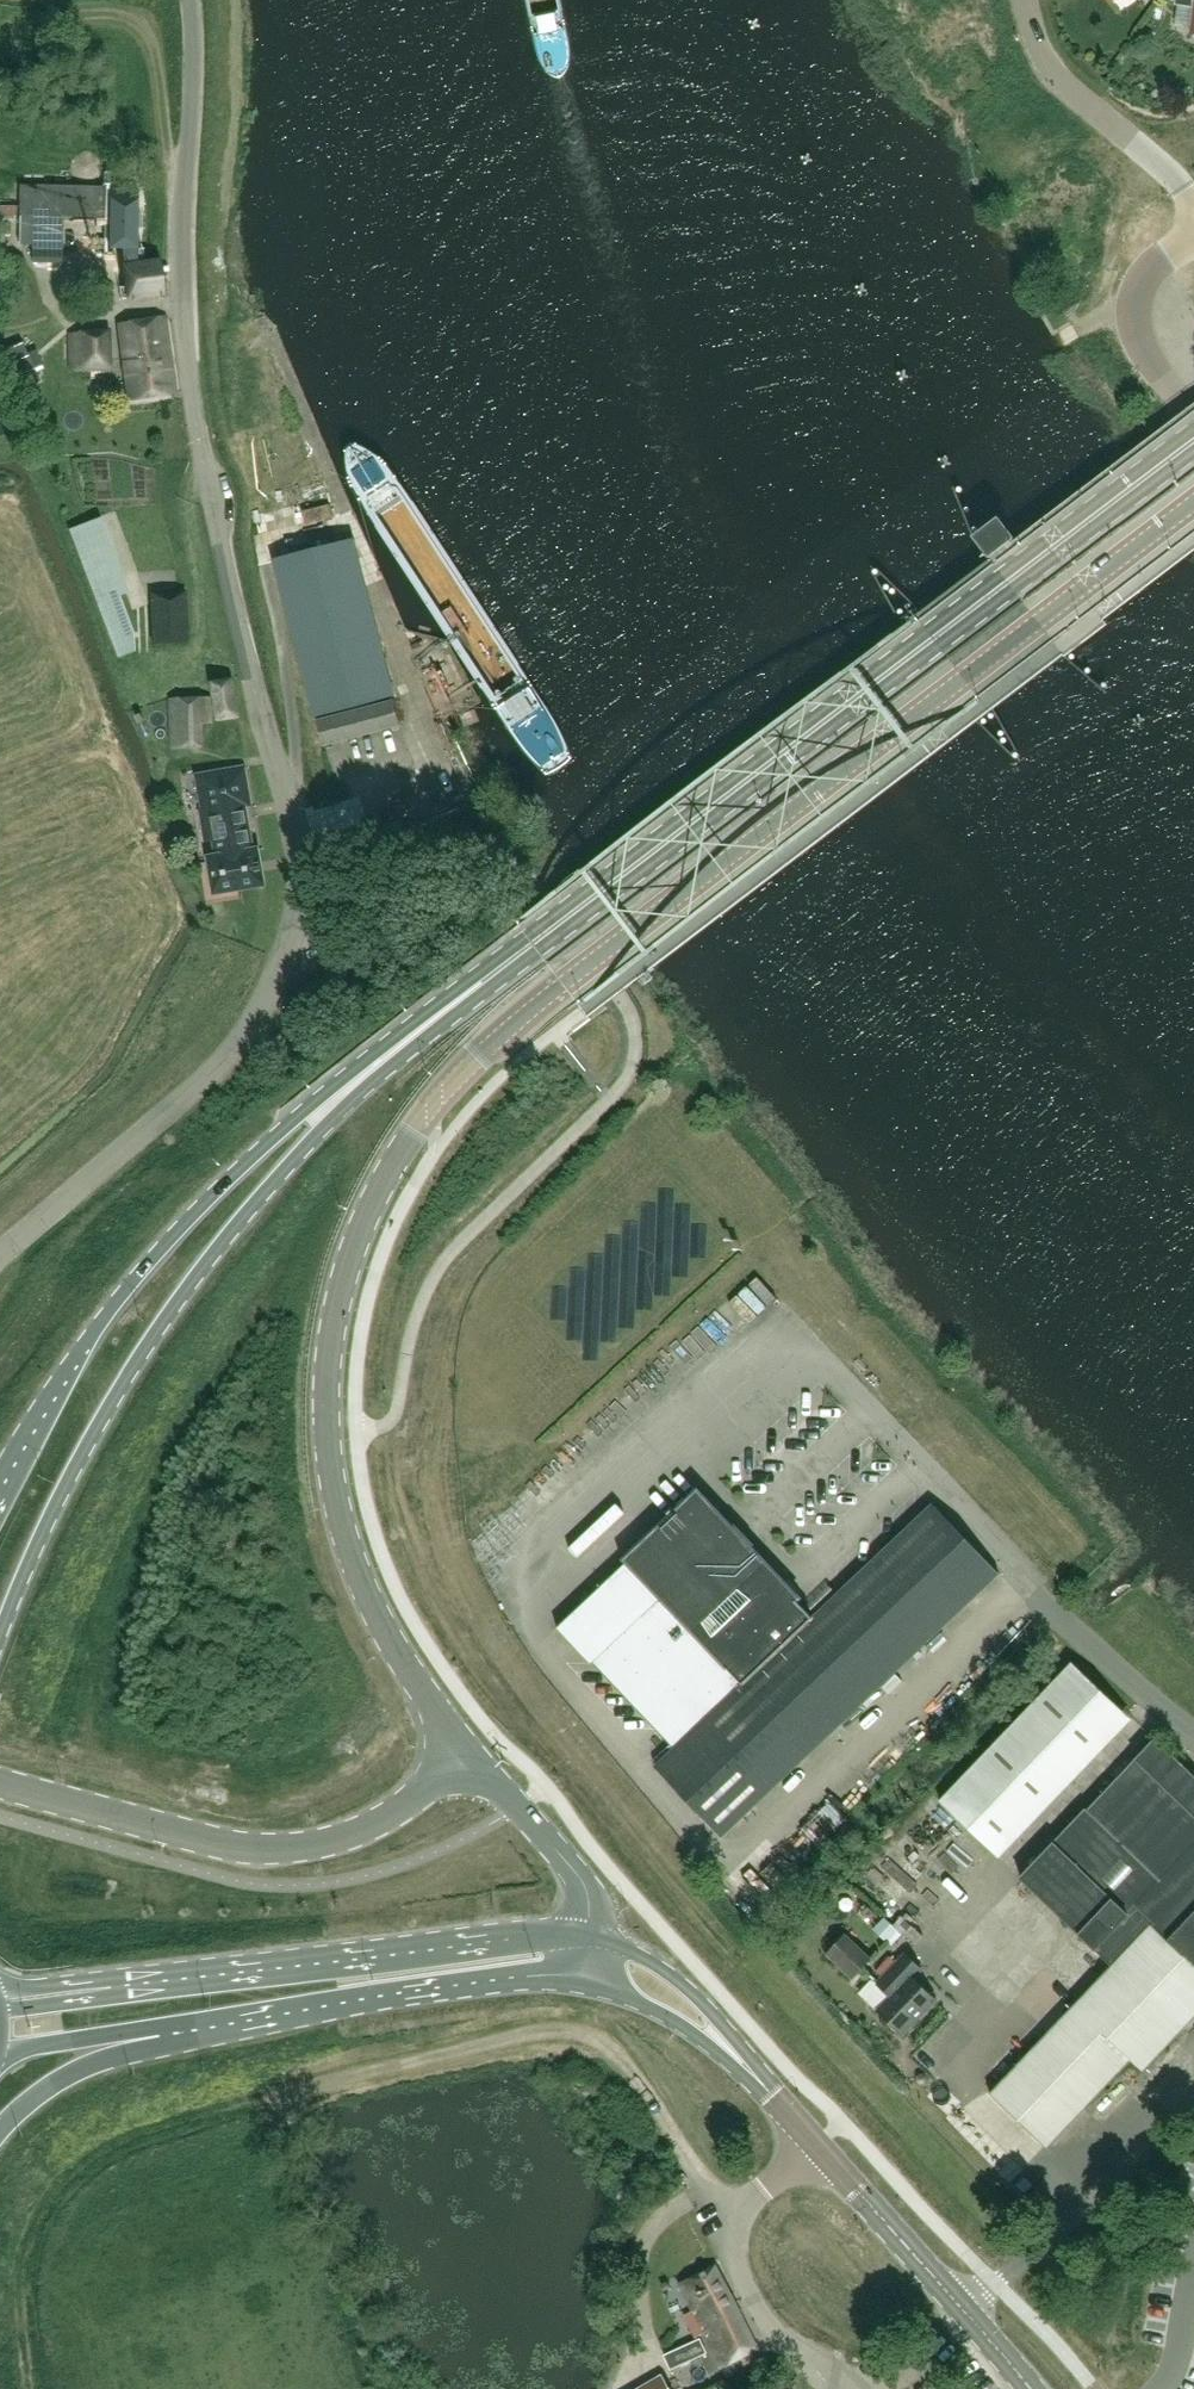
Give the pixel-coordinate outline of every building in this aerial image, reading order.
[(63,218),(112,219),(138,220),(139,189),(35,186),(33,263),(61,264),(63,218)] [(112,219),(110,257),(116,257),(120,300),(158,296),(155,262),(136,264),(138,220),(112,219)] [(129,399),(175,392),(164,316),(119,323),(129,399)] [(69,350),(70,370),(110,371),(110,367),(111,367),(111,366),(110,330),(81,331),(80,332),(69,334),(69,350)] [(972,535),(1066,656),(1092,636),(998,515),(972,535)] [(69,528),(118,657),(135,650),(134,633),(120,595),(129,592),(100,516),(69,528)] [(319,723),(324,742),(325,744),(400,725),(392,696),(394,695),(380,644),(377,645),(349,540),(275,559),(316,715),(317,715),(319,723)] [(148,592),(153,645),(190,643),(187,590),(148,592)] [(916,607),(899,619),(976,723),(993,710),(916,607)] [(241,718),(235,678),(212,681),(218,722),(241,718)] [(203,723),(213,722),(211,696),(172,699),(174,748),(204,747),(202,728),(203,723)] [(219,855),(258,847),(258,846),(252,847),(244,806),(249,805),(241,767),(204,775),(196,777),(207,843),(217,841),(219,855)] [(258,847),(219,855),(209,857),(216,894),(266,883),(258,847)] [(656,1225),(668,1241),(684,1230),(673,1213),(656,1225)] [(656,1766),(722,1836),(1000,1573),(933,1503),(813,1617),(697,1495),(557,1628),(592,1664),(594,1663),(675,1748),(656,1766)] [(990,1847),(1122,1708),(1072,1661),(941,1800),(990,1847)] [(1193,2019),(1193,1776),(1156,1740),(1088,1812),(1086,1810),(1022,1878),(1112,1964),(991,2093),(1047,2147),(1088,2104),(1090,2105),(1132,2060),(1144,2072),(1193,2019)] [(755,1873),(744,1880),(757,1901),(768,1894),(755,1873)] [(872,1913),(867,1907),(860,1913),(866,1919),(872,1913)] [(871,1959),(846,1935),(829,1953),(854,1977),(871,1959)] [(906,1954),(878,1983),(892,1996),(879,2010),(904,2034),(937,2000),(914,1978),(922,1969),(906,1954)] [(871,1982),(856,1997),(873,2015),(888,2000),(871,1982)] [(722,2367),(758,2347),(716,2265),(681,2283),(694,2310),(684,2315),(696,2337),(705,2332),(722,2367)] [(701,2337),(665,2353),(672,2368),(707,2352),(701,2337)] [(665,2369),(630,2388),(677,2388),(665,2369)]
